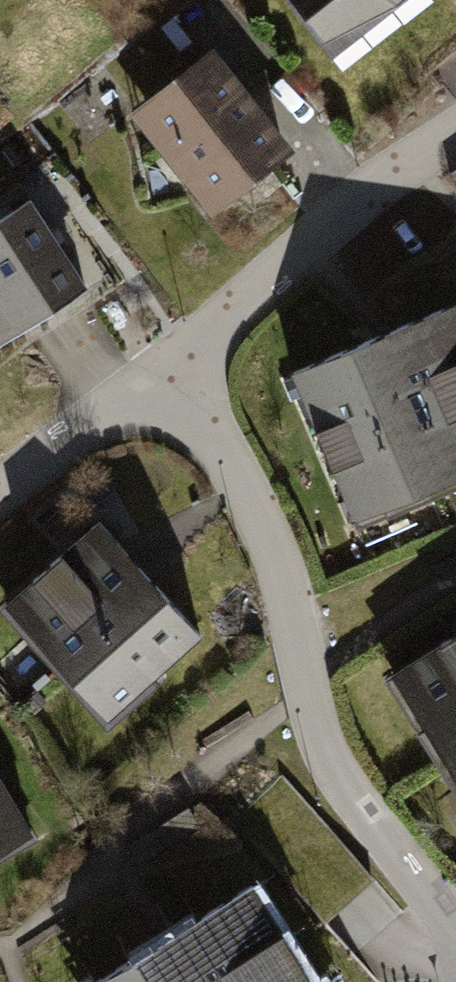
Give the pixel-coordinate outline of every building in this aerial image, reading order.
[(332,56),(404,0),(293,0),(332,56)] [(209,47),(128,110),(210,212),(291,148),(209,47)] [(0,214),(0,339),(86,285),(27,196),(0,214)] [(289,367),(353,528),(455,487),(455,302),(289,367)] [(95,520),(2,604),(104,717),(198,633),(95,520)] [(386,680),(455,783),(455,633),(386,680)] [(36,838),(0,777),(0,857),(36,838)] [(88,981),(310,981),(252,884),(161,938),(88,981)]
